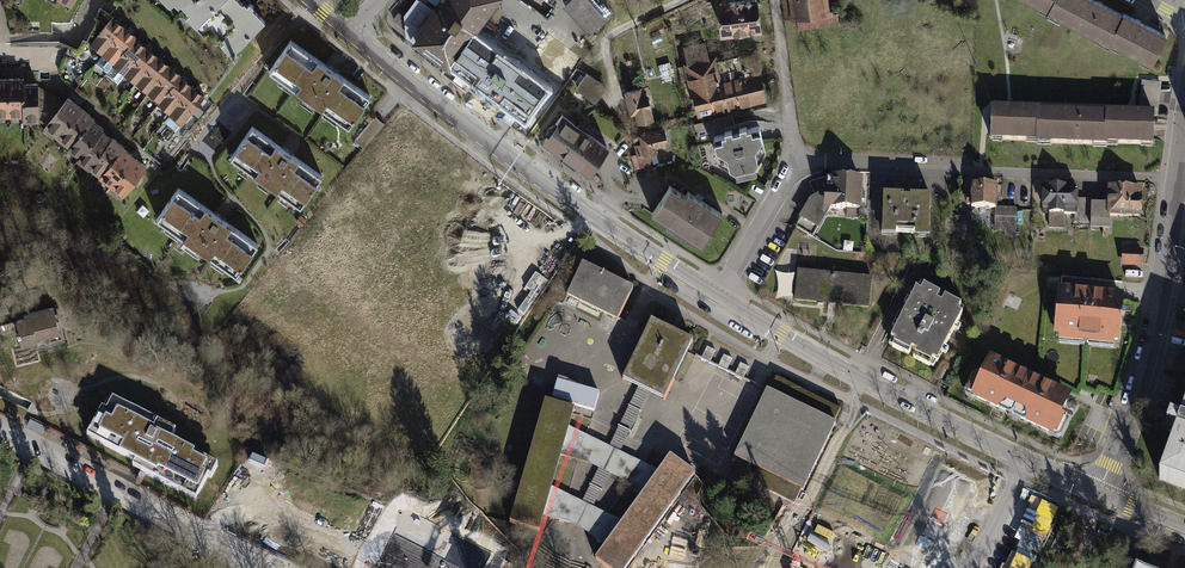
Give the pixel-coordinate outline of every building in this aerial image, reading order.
[(58,0),(74,8),(78,0),(58,0)] [(232,60),(265,22),(253,11),(240,0),(164,0),(232,60)] [(431,9),(410,37),(524,119),(551,83),(526,66),(490,39),(473,28),(493,0),(437,0),(431,9)] [(591,0),(572,0),(564,9),(592,35),(609,18),(591,0)] [(719,2),(723,32),(762,28),(759,0),(739,0),(719,2)] [(794,15),(830,11),(828,0),(792,0),(794,15)] [(1050,11),(1056,0),(1029,0),(1050,11)] [(1050,11),(1049,13),(1109,43),(1110,40),(1123,16),(1093,0),(1056,0),(1050,11)] [(1125,13),(1123,16),(1110,40),(1153,62),(1168,35),(1145,24),(1125,13)] [(140,37),(115,18),(92,47),(115,64),(112,68),(161,105),(158,108),(182,126),(205,96),(184,80),(186,77),(138,40),(140,37)] [(330,70),(291,43),(269,74),(351,131),(373,100),(330,70)] [(689,62),(710,57),(707,44),(686,49),(689,62)] [(710,57),(689,62),(701,112),(767,97),(756,47),(710,57)] [(607,86),(586,73),(576,89),(596,102),(607,86)] [(41,94),(41,82),(25,82),(25,79),(0,80),(0,117),(23,117),(23,123),(41,123),(41,119),(41,94)] [(1143,82),(1142,105),(1162,106),(1163,82),(1143,82)] [(647,86),(625,92),(631,114),(635,113),(637,123),(655,118),(647,86)] [(41,119),(48,124),(68,100),(41,94),(41,119)] [(125,148),(68,100),(48,124),(44,128),(103,177),(101,180),(124,198),(147,170),(123,150),(125,148)] [(1013,108),(990,107),(989,140),(1038,141),(1039,111),(1039,108),(1013,108)] [(1103,143),(1153,144),(1154,111),(1129,110),(1104,110),(1104,112),(1103,143)] [(1103,143),(1104,112),(1071,112),(1039,111),(1038,141),(1038,145),(1103,146),(1103,143)] [(608,145),(563,113),(543,142),(588,173),(608,145)] [(760,126),(714,136),(720,162),(735,169),(737,178),(758,173),(756,165),(766,150),(760,126)] [(289,155),(252,129),(231,158),(303,209),(324,179),(289,155)] [(670,131),(640,134),(644,167),(674,163),(670,131)] [(860,179),(825,178),(824,192),(808,199),(795,227),(812,234),(828,209),(859,210),(860,179)] [(1076,186),(1043,185),(1043,215),(1050,215),(1049,226),(1063,226),(1063,216),(1073,216),(1073,221),(1080,221),(1080,225),(1108,226),(1108,216),(1108,204),(1090,203),(1090,199),(1076,198),(1076,186)] [(971,207),(996,209),(996,207),(997,187),(972,186),(971,207)] [(721,217),(671,187),(653,215),(703,246),(721,217)] [(1155,188),(1108,187),(1108,204),(1108,216),(1141,217),(1141,206),(1154,206),(1155,188)] [(218,220),(179,194),(160,223),(241,277),(261,248),(218,220)] [(903,196),(882,195),(881,236),(895,237),(895,233),(914,233),(914,237),(929,237),(930,196),(909,196),(909,198),(903,198),(903,196)] [(1017,208),(996,207),(996,209),(995,229),(1005,229),(1005,236),(1016,236),(1017,208)] [(1144,249),(1124,248),(1124,264),(1144,265),(1144,249)] [(632,289),(582,265),(567,296),(609,316),(617,319),(632,289)] [(872,276),(797,269),(796,280),(794,300),(832,303),(869,307),(872,276)] [(970,311),(920,288),(891,345),(939,371),(970,311)] [(1123,295),(1057,290),(1053,337),(1058,338),(1057,342),(1113,346),(1113,343),(1119,343),(1123,295)] [(57,313),(15,320),(20,346),(62,339),(57,313)] [(692,342),(652,323),(634,360),(633,359),(623,379),(639,386),(644,389),(649,391),(665,399),(675,380),(673,379),(692,342)] [(1071,396),(989,356),(979,376),(975,374),(965,395),(1051,437),(1071,396)] [(840,409),(776,377),(769,391),(767,390),(734,457),(736,458),(733,465),(730,472),(794,504),(801,490),(803,491),(836,424),(834,423),(840,409)] [(599,394),(557,382),(552,399),(594,411),(599,394)] [(582,502),(569,496),(567,503),(565,511),(573,513),(570,523),(584,530),(590,521),(597,526),(601,520),(606,513),(593,507),(609,474),(621,479),(627,471),(633,475),(638,469),(643,463),(620,452),(649,391),(644,389),(639,386),(609,446),(587,435),(585,443),(583,451),(590,452),(587,462),(599,469),(582,502)] [(133,467),(197,500),(216,465),(172,442),(177,433),(108,397),(87,436),(135,462),(133,467)] [(511,524),(539,532),(540,530),(539,530),(543,515),(570,523),(573,513),(565,511),(567,503),(569,496),(551,487),(560,455),(587,462),(590,452),(583,451),(585,443),(587,435),(569,426),(573,411),(574,411),(575,410),(545,401),(544,403),(545,403),(539,425),(538,425),(534,440),(535,440),(522,485),(521,485),(516,500),(517,501),(511,524)] [(1158,479),(1184,489),(1184,403),(1158,479)] [(595,560),(607,567),(626,567),(634,557),(635,558),(644,545),(643,545),(670,507),(672,507),(681,495),(680,494),(694,474),(670,457),(669,458),(670,458),(661,472),(643,463),(638,469),(633,475),(627,471),(621,479),(643,496),(624,522),(606,513),(601,520),(597,526),(590,521),(584,530),(606,546),(597,559),(596,559),(595,560)]
